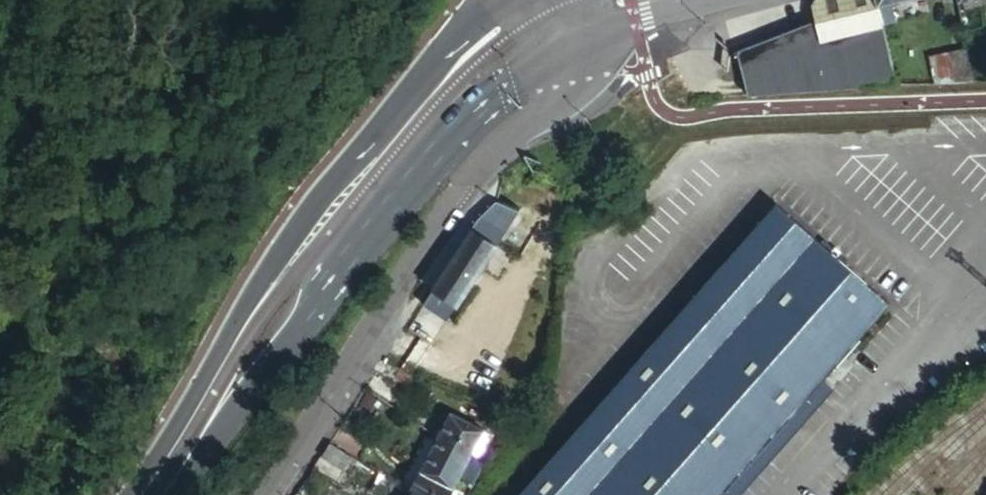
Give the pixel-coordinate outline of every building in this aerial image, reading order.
[(737,51),(748,96),(897,86),(881,19),(876,0),(814,0),(810,5),(816,22),(738,51),(737,51)] [(881,19),(894,15),(891,3),(904,0),(876,0),(881,19)] [(972,10),(960,13),(964,29),(976,26),(972,10)] [(972,77),(966,49),(939,54),(945,78),(958,75),(959,80),(972,77)] [(499,242),(517,216),(520,212),(499,203),(481,219),(424,303),(447,319),(499,242)] [(776,206),(520,494),(721,494),(889,306),(776,206)] [(522,218),(517,216),(499,242),(503,245),(522,218)] [(419,378),(401,369),(398,373),(416,383),(419,378)] [(371,400),(364,411),(392,429),(399,417),(371,400)] [(494,427),(503,432),(510,418),(503,415),(502,418),(484,412),(485,409),(466,400),(459,414),(483,427),(494,427)] [(450,415),(437,441),(469,457),(471,453),(477,457),(483,446),(477,443),(483,432),(450,415)] [(477,443),(483,446),(489,435),(483,432),(477,443)] [(409,492),(413,494),(414,494),(450,494),(469,457),(437,441),(409,492)] [(330,445),(323,457),(342,469),(350,457),(330,445)]
